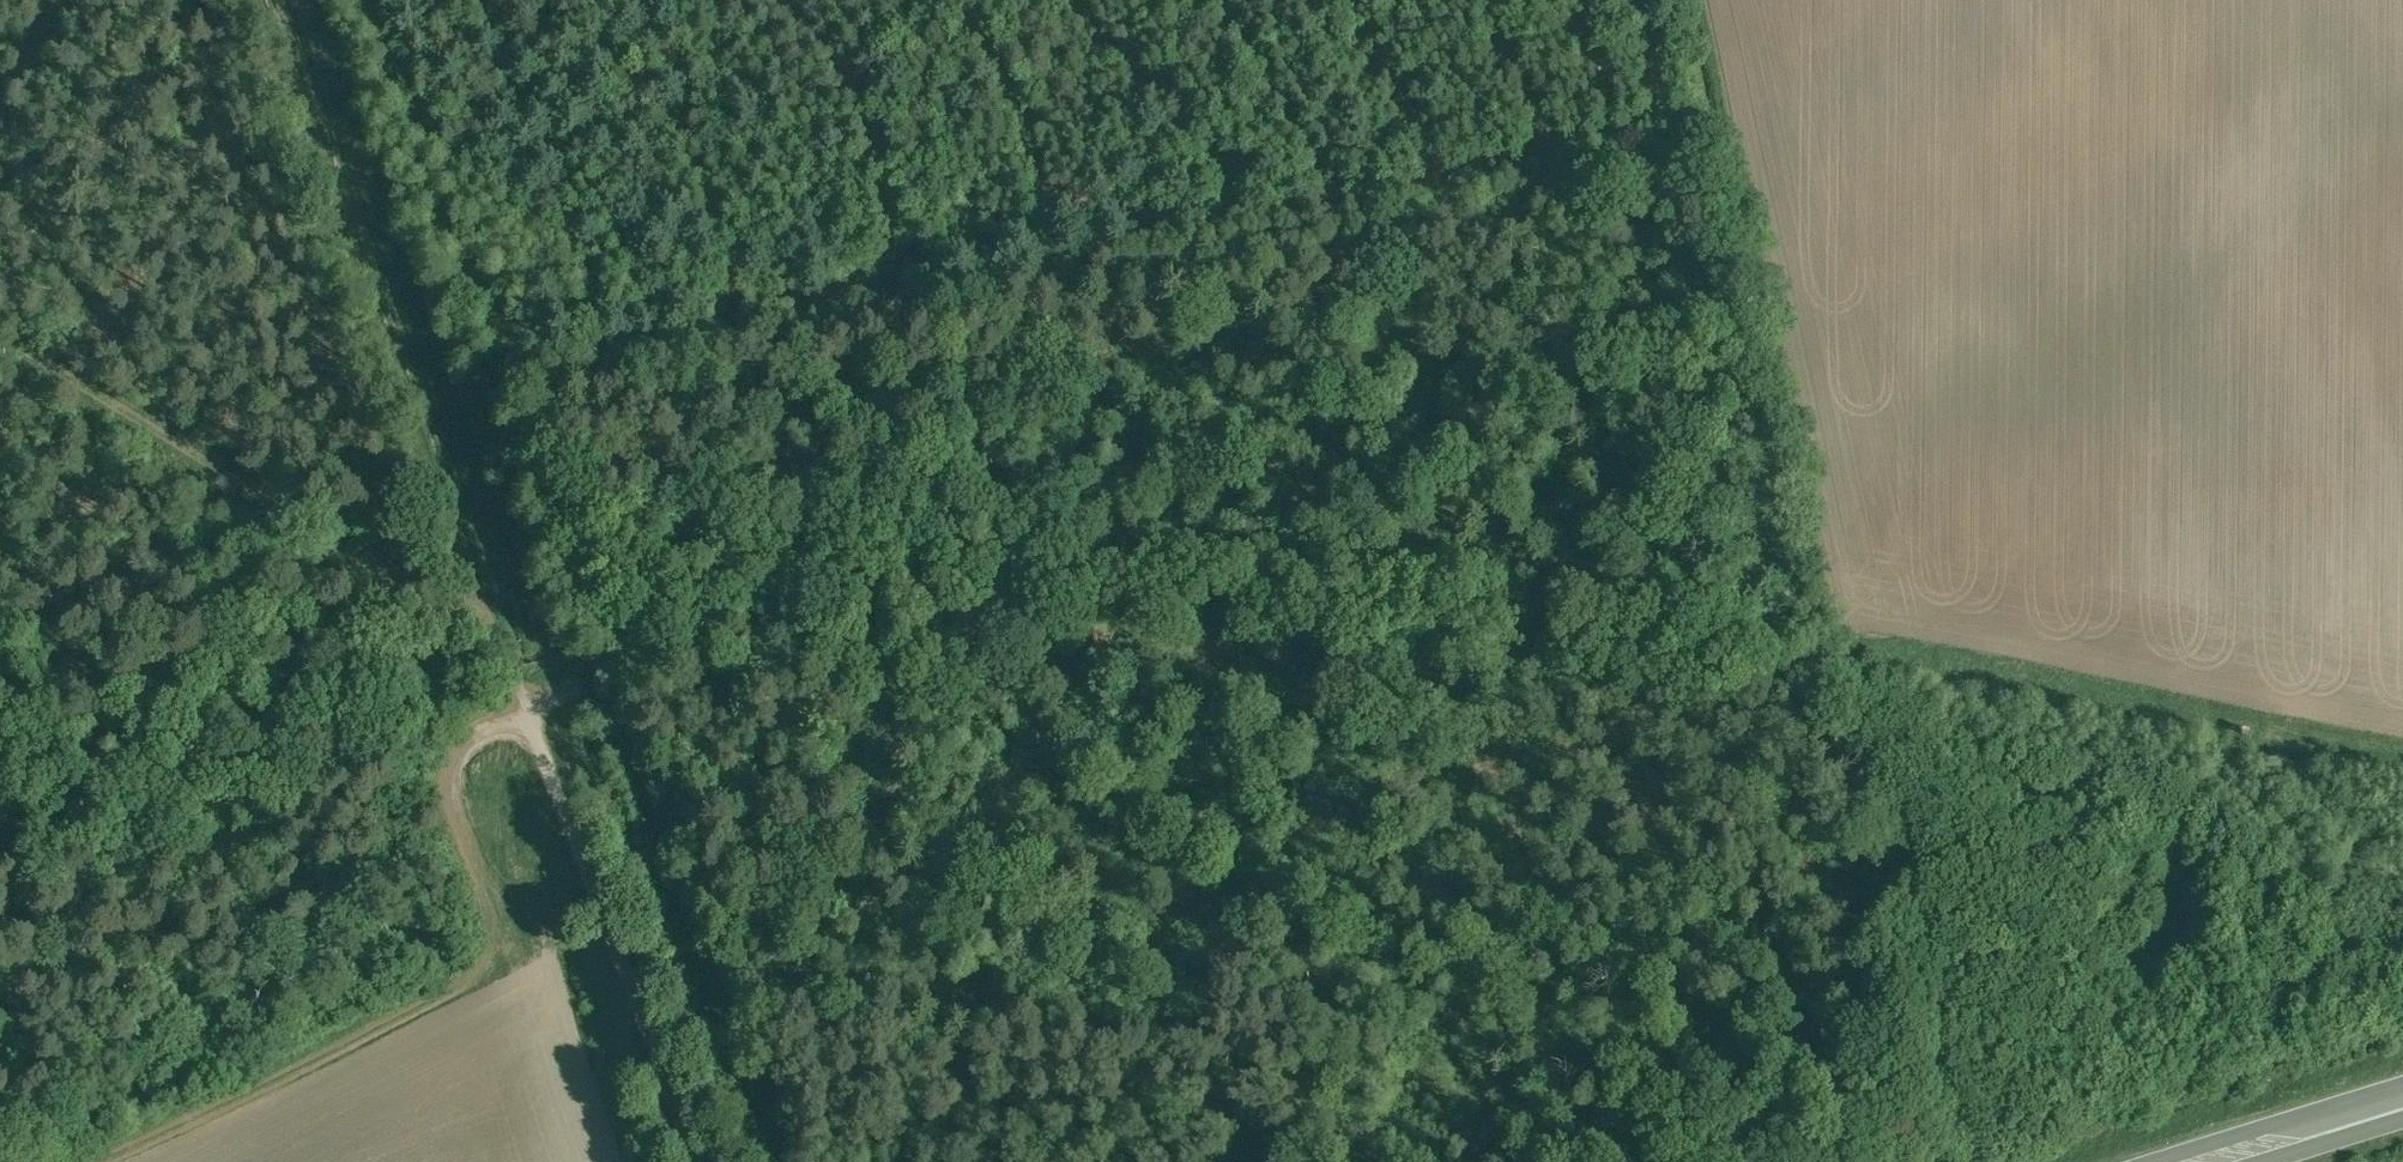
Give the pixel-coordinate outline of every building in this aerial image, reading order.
[(2391,1079),(2395,1092),(2402,1089),(2402,1075),(2391,1079)]
